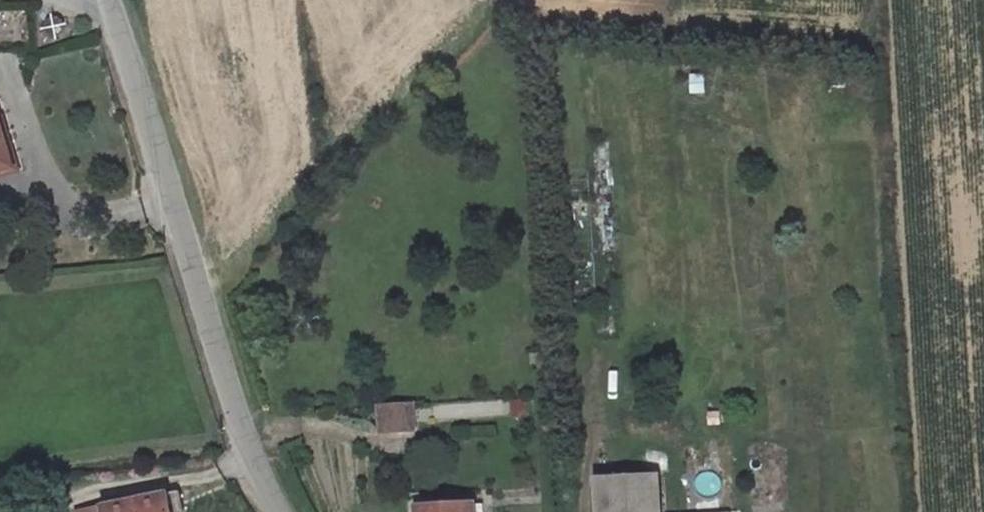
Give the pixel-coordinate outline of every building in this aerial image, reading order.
[(13,168),(0,121),(0,171),(13,168)] [(411,403),(384,404),(384,429),(412,428),(411,403)] [(589,511),(657,511),(655,473),(587,477),(589,511)] [(92,511),(171,511),(167,495),(92,511)]
